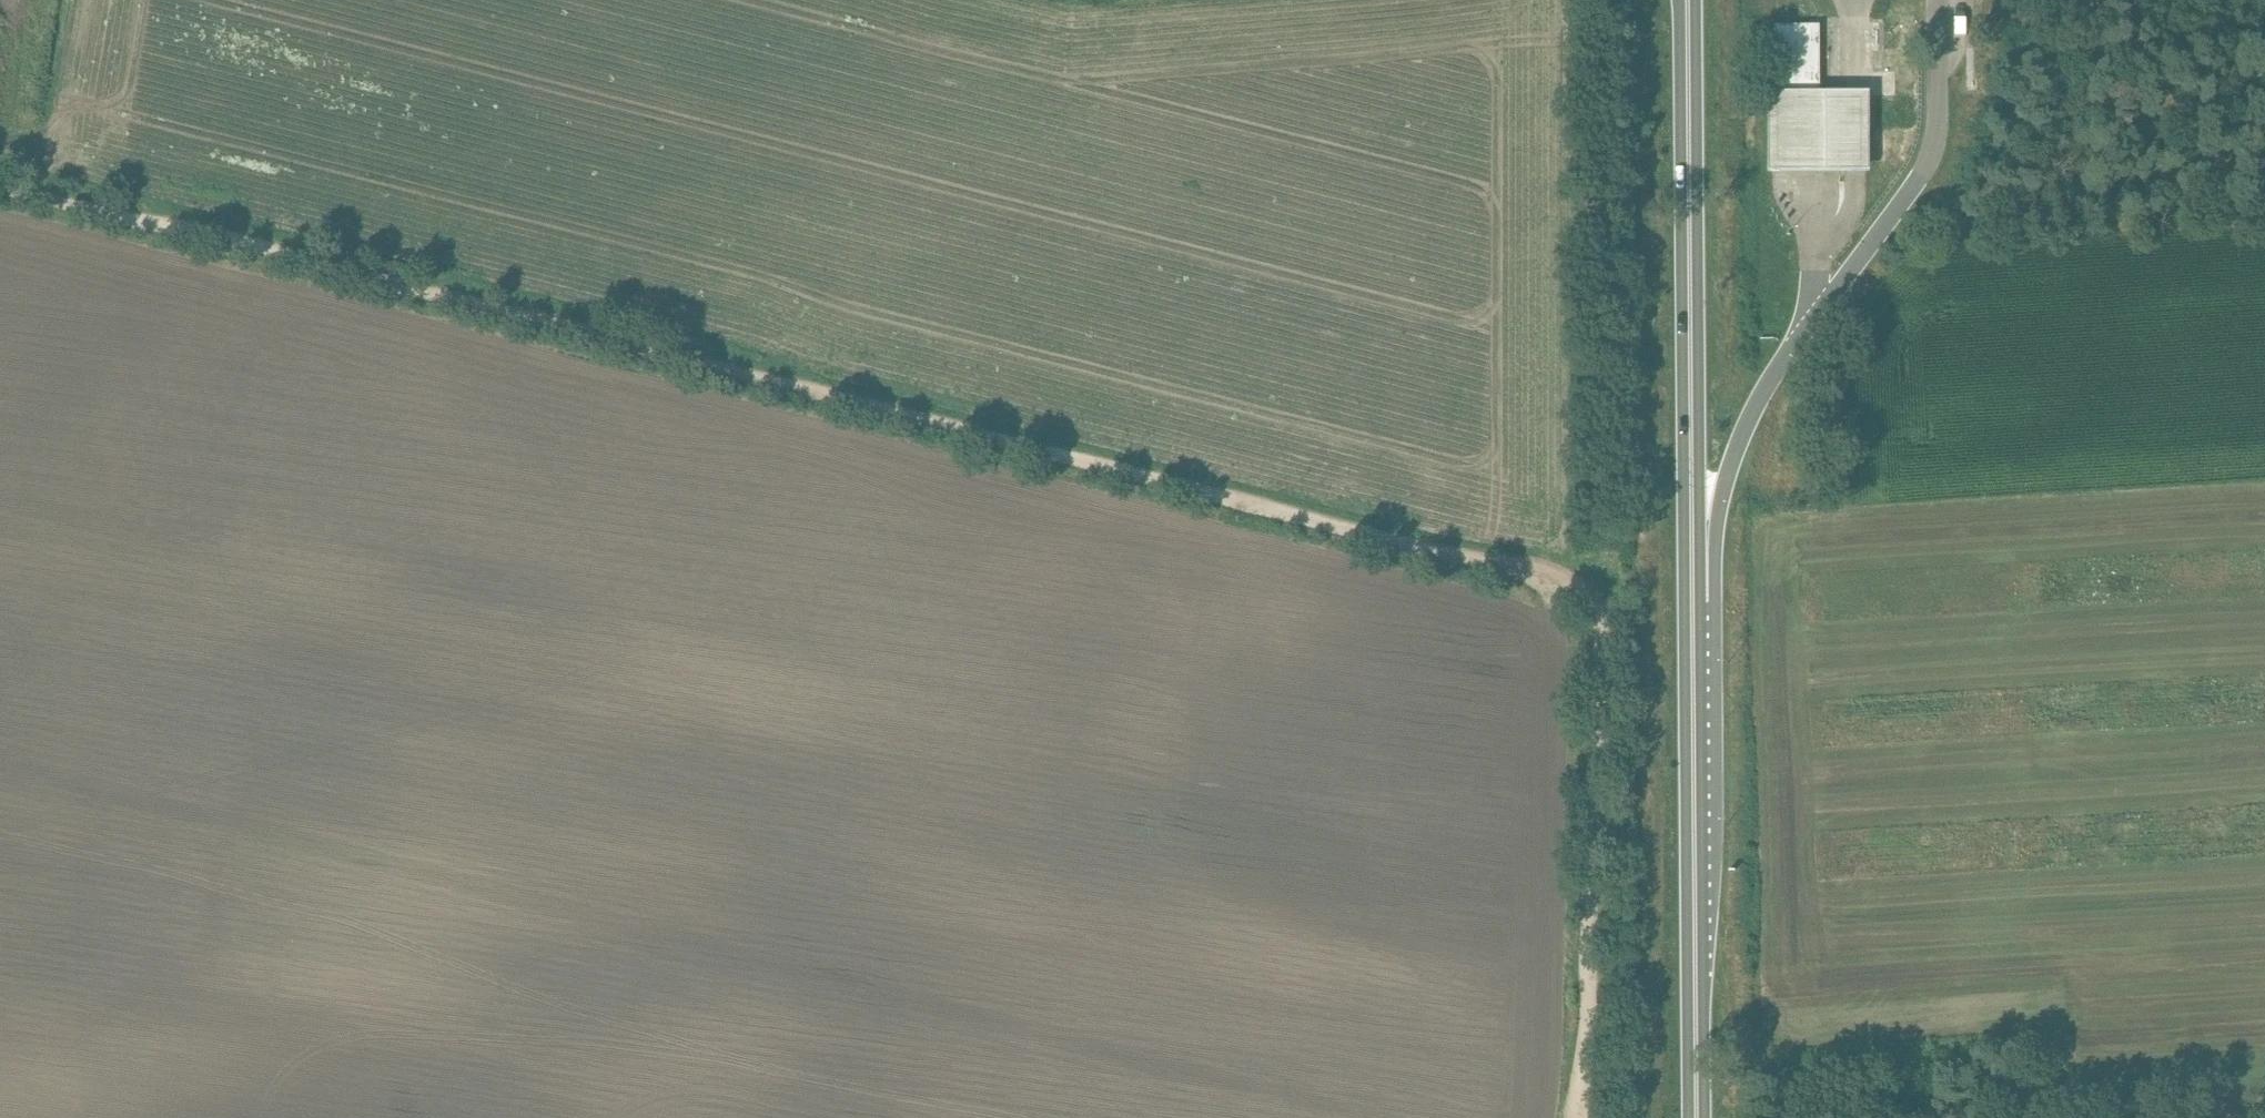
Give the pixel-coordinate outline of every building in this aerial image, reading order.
[(1820,25),(1775,25),(1775,97),(1820,96),(1820,25)] [(1864,100),(1771,102),(1772,175),(1865,174),(1864,100)]
